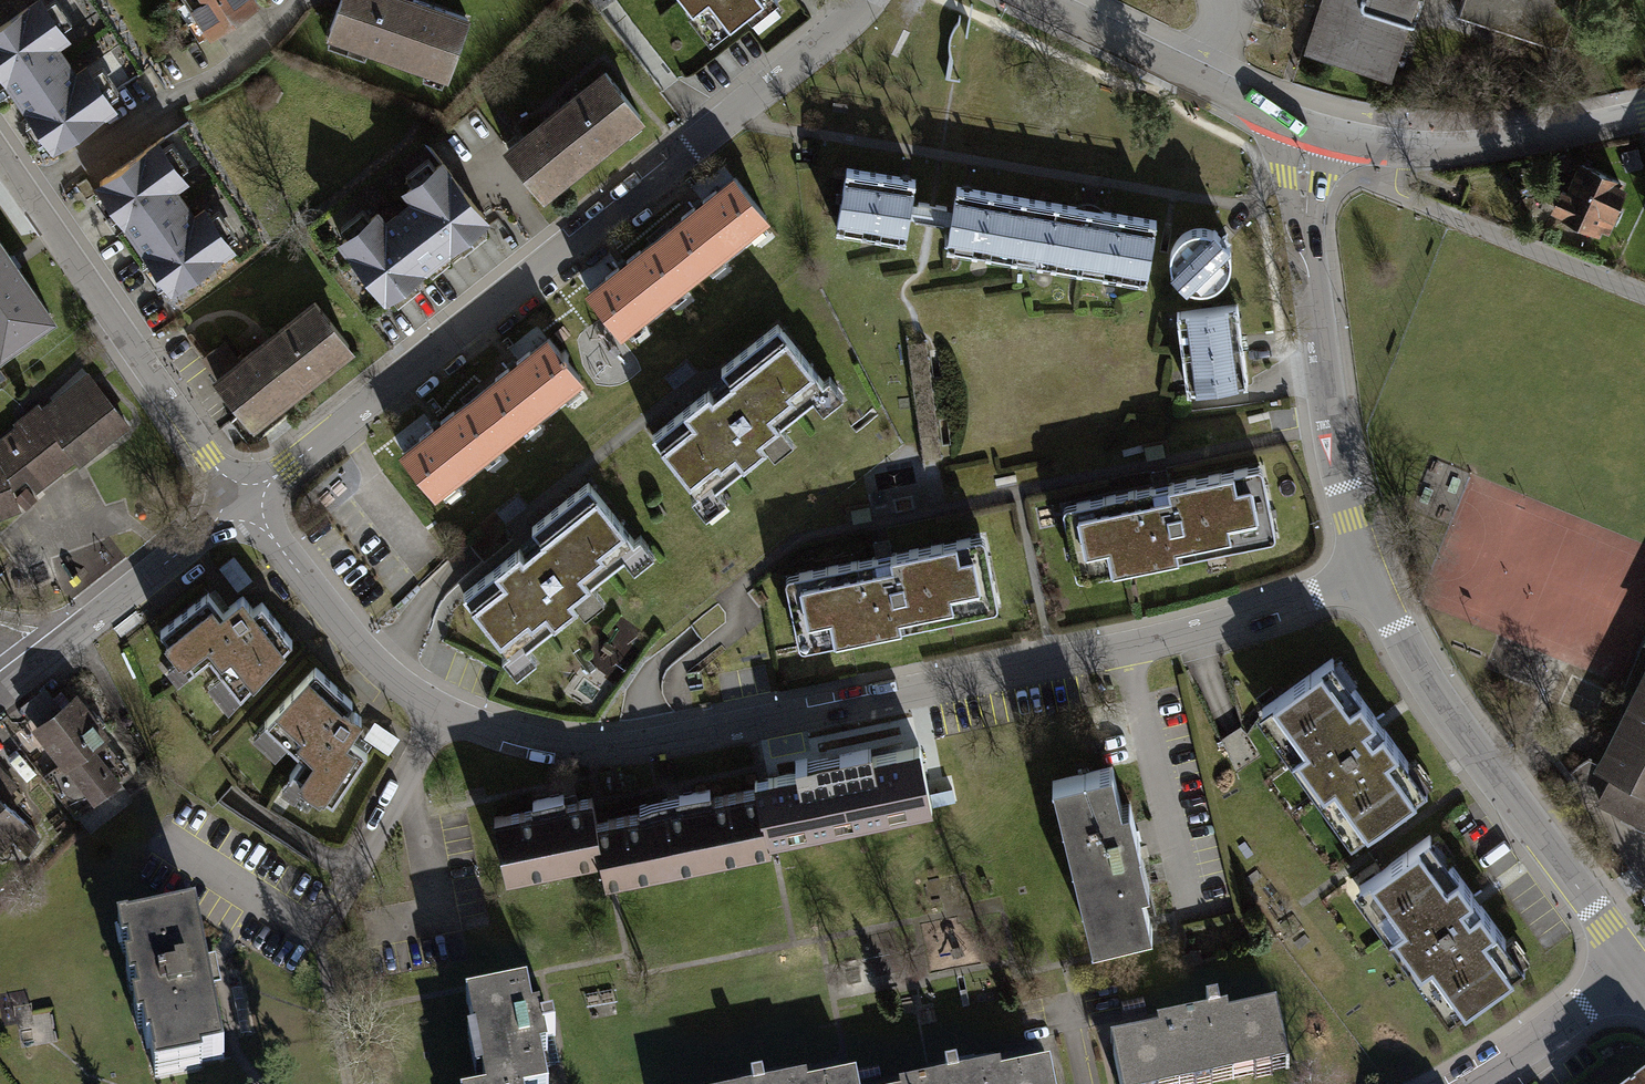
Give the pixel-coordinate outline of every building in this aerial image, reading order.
[(205,31),(248,0),(183,0),(205,31)] [(430,0),(331,0),(321,29),(442,73),(464,12),(430,0)] [(721,33),(752,9),(758,16),(778,0),(685,0),(694,11),(700,7),(721,33)] [(1310,45),(1396,74),(1421,0),(1325,0),(1310,45)] [(1457,15),(1563,50),(1579,0),(1462,0),(1457,15)] [(0,21),(0,90),(40,147),(98,106),(25,3),(0,21)] [(110,59),(91,68),(113,118),(132,110),(110,59)] [(603,65),(506,140),(550,198),(647,123),(603,65)] [(142,144),(87,184),(161,286),(216,247),(142,144)] [(1624,184),(1583,164),(1558,214),(1599,234),(1624,184)] [(443,166),(346,241),(390,299),(488,224),(443,166)] [(914,182),(843,171),(834,229),(905,240),(914,182)] [(765,225),(725,177),(663,229),(703,277),(765,225)] [(1012,258),(1021,200),(956,189),(947,248),(1012,258)] [(1084,269),(1093,211),(1021,200),(1012,258),(1084,269)] [(1153,280),(1162,222),(1093,211),(1084,269),(1153,280)] [(1204,293),(1226,283),(1236,260),(1227,237),(1204,227),(1180,237),(1170,260),(1180,284),(1204,293)] [(703,277),(663,229),(591,289),(631,337),(703,277)] [(4,354),(52,321),(0,247),(0,349),(4,354)] [(222,336),(201,353),(257,428),(354,355),(310,296),(234,353),(222,336)] [(1239,307),(1179,314),(1188,394),(1248,387),(1239,307)] [(729,374),(656,434),(707,496),(770,444),(762,434),(823,384),(775,326),(724,368),(729,374)] [(533,342),(477,387),(514,434),(570,388),(533,342)] [(81,387),(0,450),(0,510),(17,503),(10,484),(60,446),(73,463),(115,430),(81,387)] [(514,434),(477,387),(404,446),(442,492),(514,434)] [(1067,518),(1079,580),(1278,540),(1266,478),(1067,518)] [(544,528),(471,588),(522,650),(585,598),(577,587),(637,538),(590,480),(539,522),(544,528)] [(786,578),(800,651),(1001,612),(987,539),(786,578)] [(210,600),(173,629),(205,669),(217,659),(243,694),(300,645),(258,592),(225,619),(210,600)] [(1427,787),(1332,658),(1273,701),(1290,725),(1280,732),(1311,774),(1317,769),(1329,784),(1321,790),(1340,816),(1350,808),(1367,831),(1427,787)] [(1604,779),(1611,781),(1598,817),(1644,834),(1644,666),(1604,779)] [(367,719),(319,668),(262,715),(296,751),(284,762),(322,803),(353,774),(332,751),(367,719)] [(87,703),(48,741),(79,774),(86,767),(115,797),(140,773),(112,744),(120,737),(87,703)] [(359,738),(389,757),(402,736),(372,717),(359,738)] [(916,752),(760,781),(762,792),(772,842),(928,813),(916,752)] [(1115,767),(1054,781),(1090,940),(1151,926),(1115,767)] [(11,871),(49,830),(0,785),(0,861),(11,871)] [(762,792),(597,823),(604,857),(609,883),(773,850),(772,842),(762,792)] [(593,802),(501,821),(512,876),(604,857),(597,823),(593,802)] [(1525,965),(1429,834),(1370,878),(1387,902),(1377,910),(1408,951),(1415,946),(1426,962),(1418,967),(1437,993),(1448,984),(1465,1008),(1525,965)] [(194,931),(125,944),(149,1069),(218,1056),(202,973),(194,931)] [(469,1006),(484,1083),(542,1083),(526,995),(469,1006)] [(1112,1045),(1120,1083),(1248,1083),(1285,1076),(1273,1012),(1112,1045)] [(939,1083),(1055,1083),(1051,1062),(939,1083)] [(813,1083),(857,1083),(856,1076),(813,1083)]
